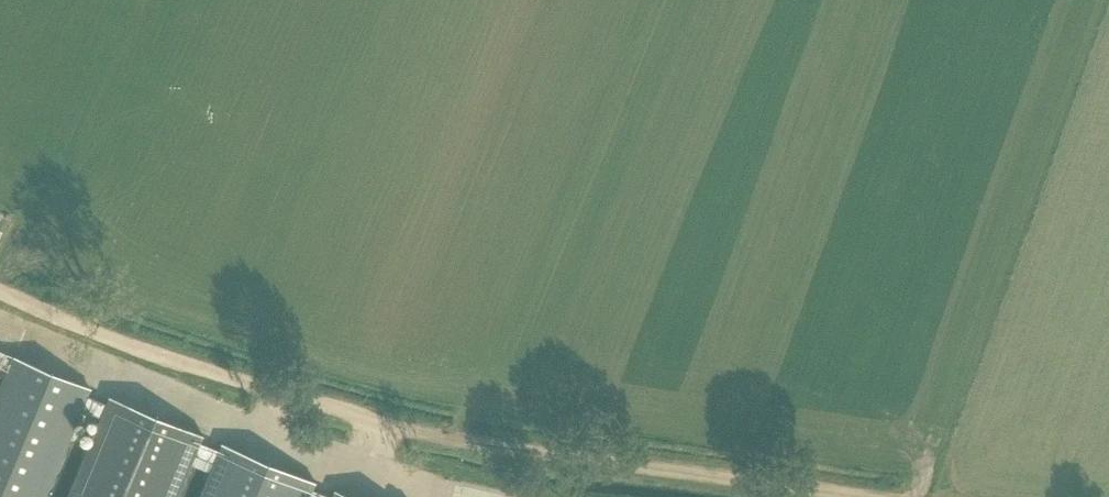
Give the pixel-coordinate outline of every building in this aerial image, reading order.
[(0,351),(0,368),(6,371),(12,356),(0,351)] [(12,356),(6,371),(0,385),(0,496),(46,496),(82,411),(99,418),(106,405),(86,396),(89,389),(12,356)] [(109,397),(106,405),(99,418),(67,496),(178,496),(194,457),(212,464),(217,452),(200,444),(203,437),(109,397)] [(220,444),(217,452),(212,464),(198,496),(328,496),(312,490),(315,484),(220,444)]
